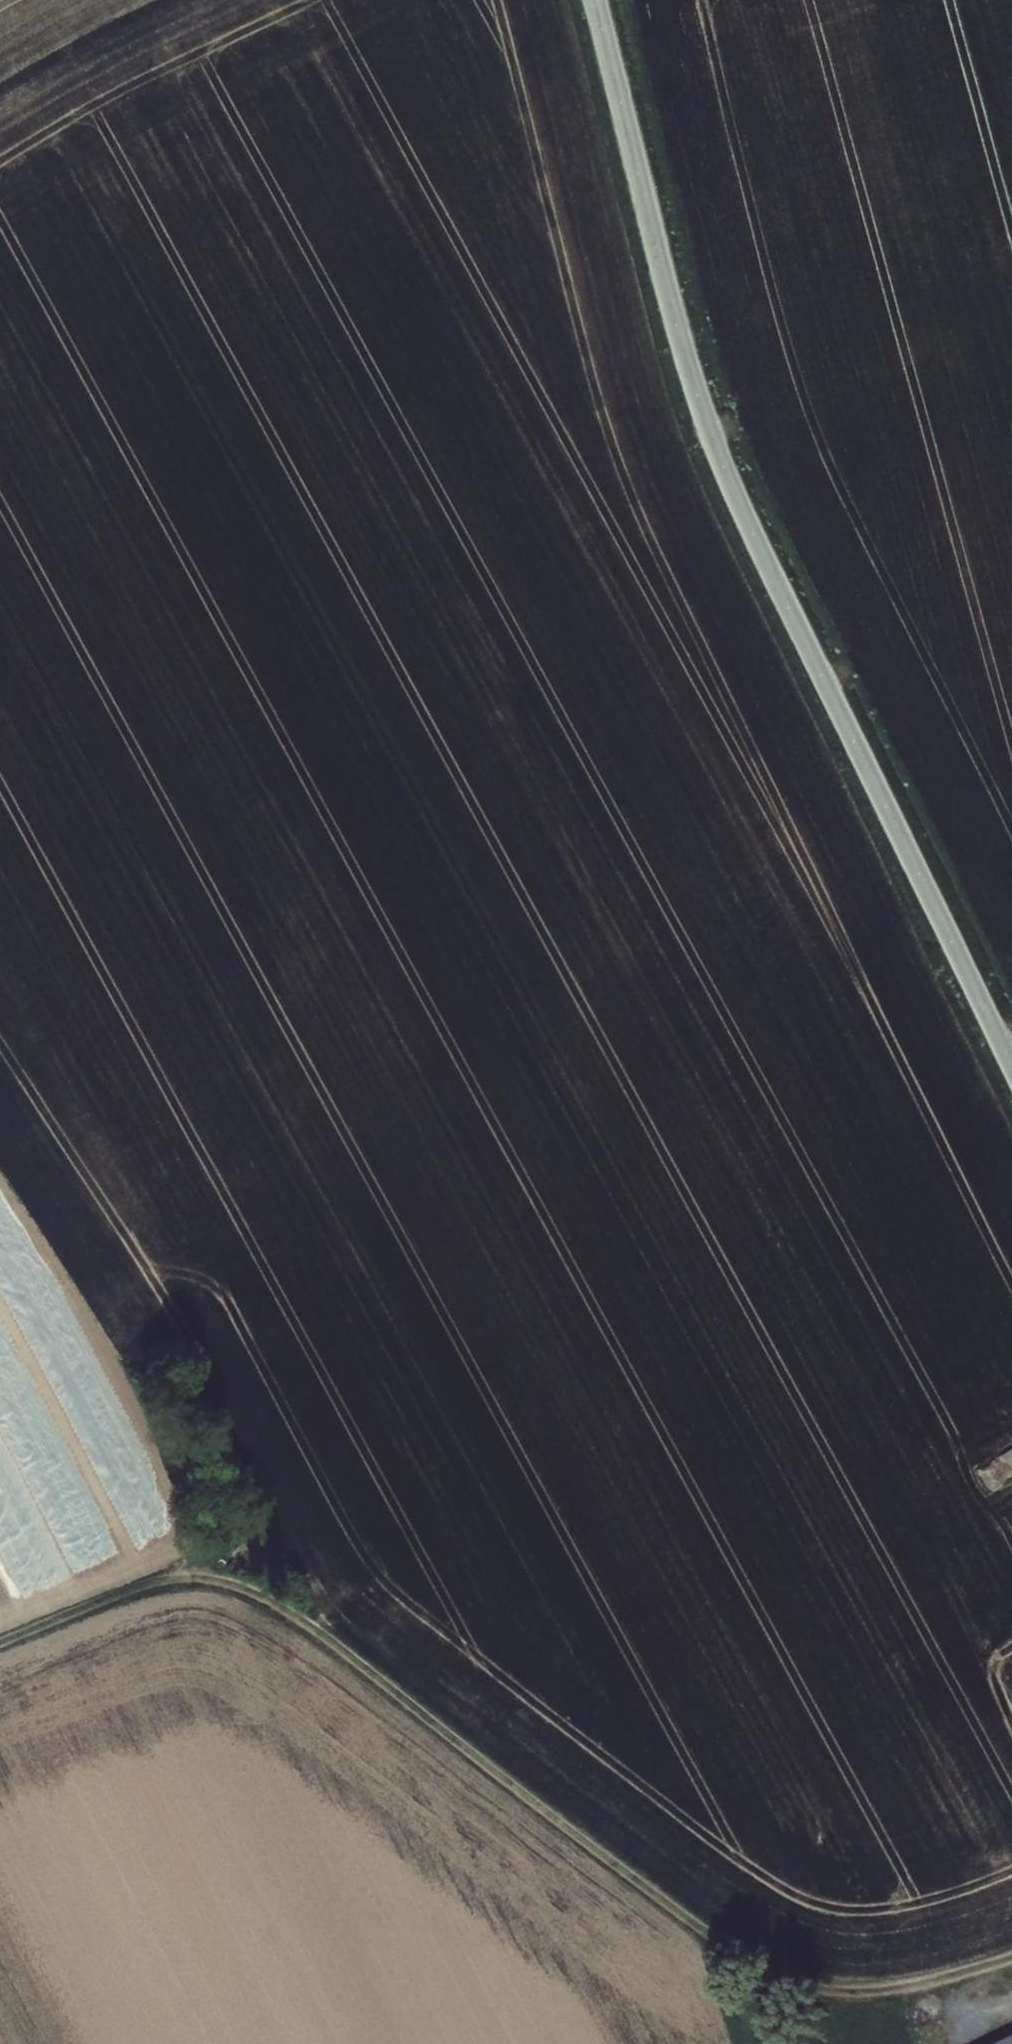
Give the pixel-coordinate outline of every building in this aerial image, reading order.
[(991,1494),(1011,1481),(1011,1447),(976,1469),(991,1494)] [(991,2043),(1011,2043),(1011,2034),(991,2043)]
